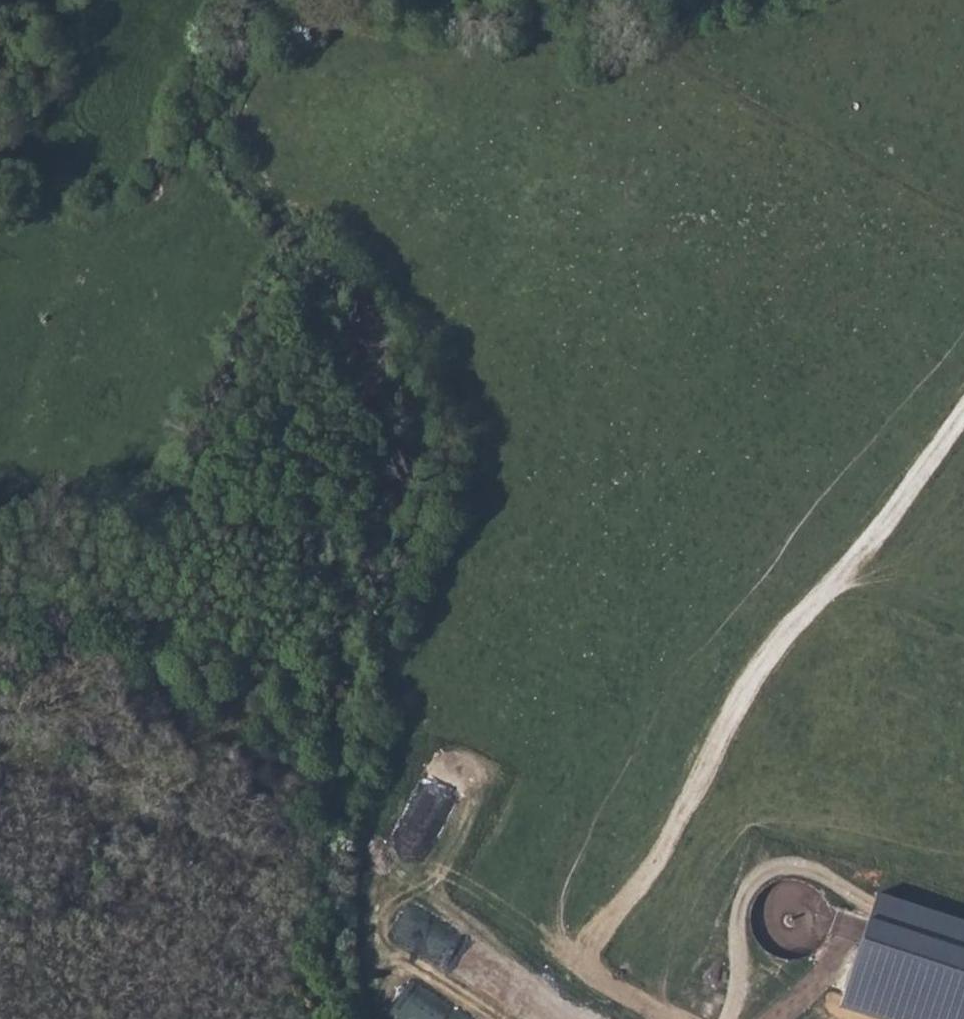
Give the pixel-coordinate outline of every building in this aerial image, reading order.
[(878,892),(863,938),(841,1007),(878,1018),(963,1018),(963,920),(878,892)]
